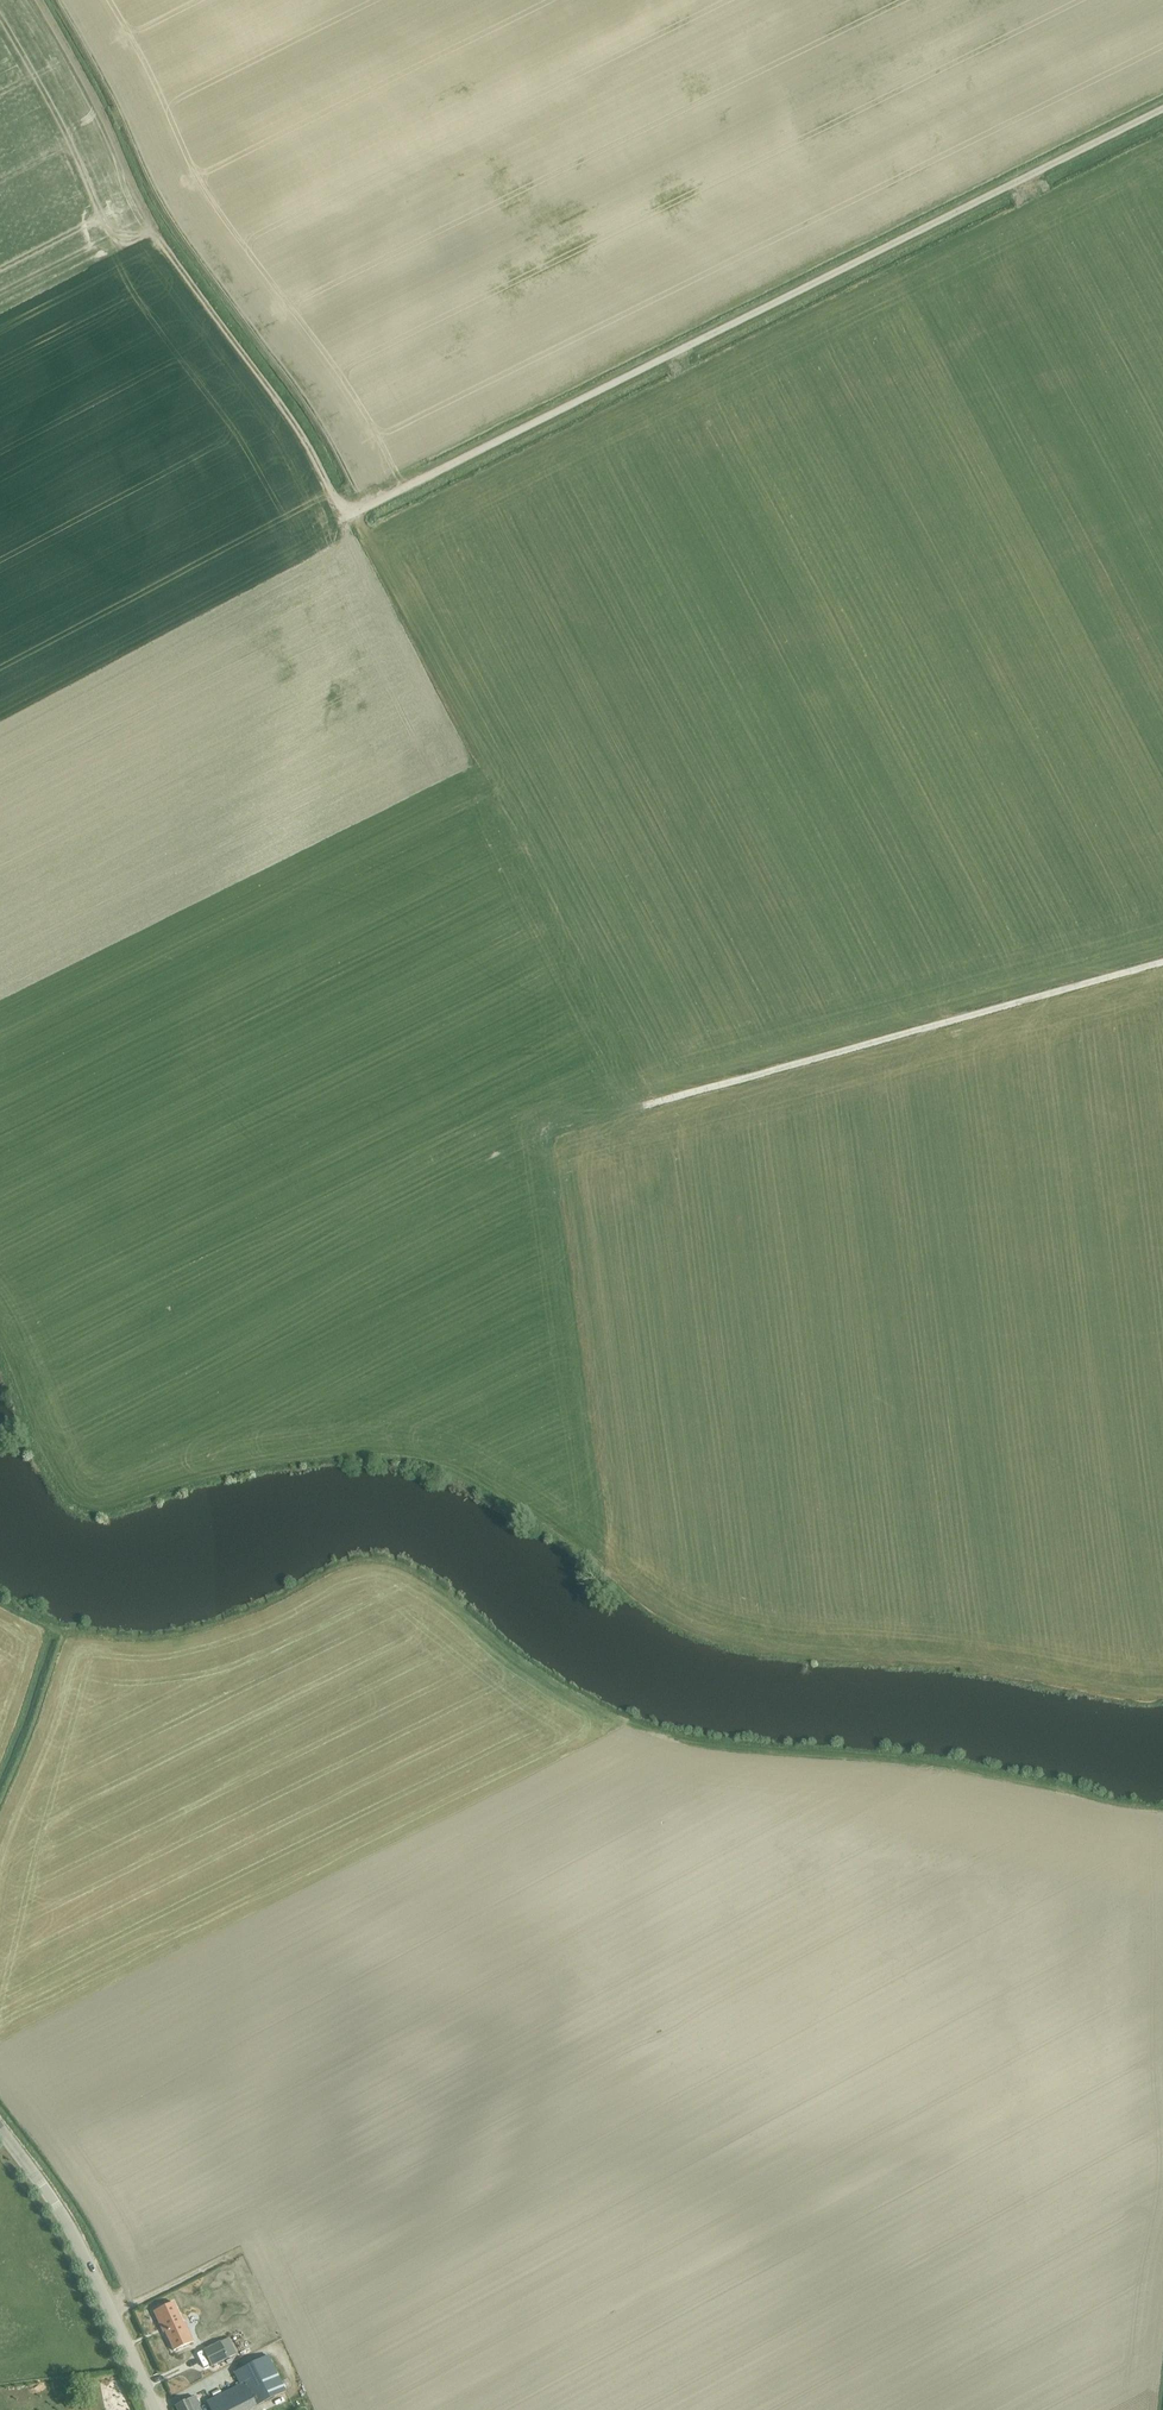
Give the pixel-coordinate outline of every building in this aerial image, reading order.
[(299,515),(314,512),(312,505),(298,509),(299,515)] [(173,2351),(191,2343),(172,2302),(154,2311),(159,2321),(160,2321),(164,2331),(173,2351)] [(228,2337),(203,2350),(211,2367),(228,2358),(236,2353),(228,2337)] [(205,2402),(210,2409),(248,2409),(256,2406),(285,2392),(267,2356),(247,2366),(233,2373),(239,2385),(223,2393),(213,2398),(205,2402)] [(175,2406),(177,2409),(200,2409),(193,2397),(175,2406)]
